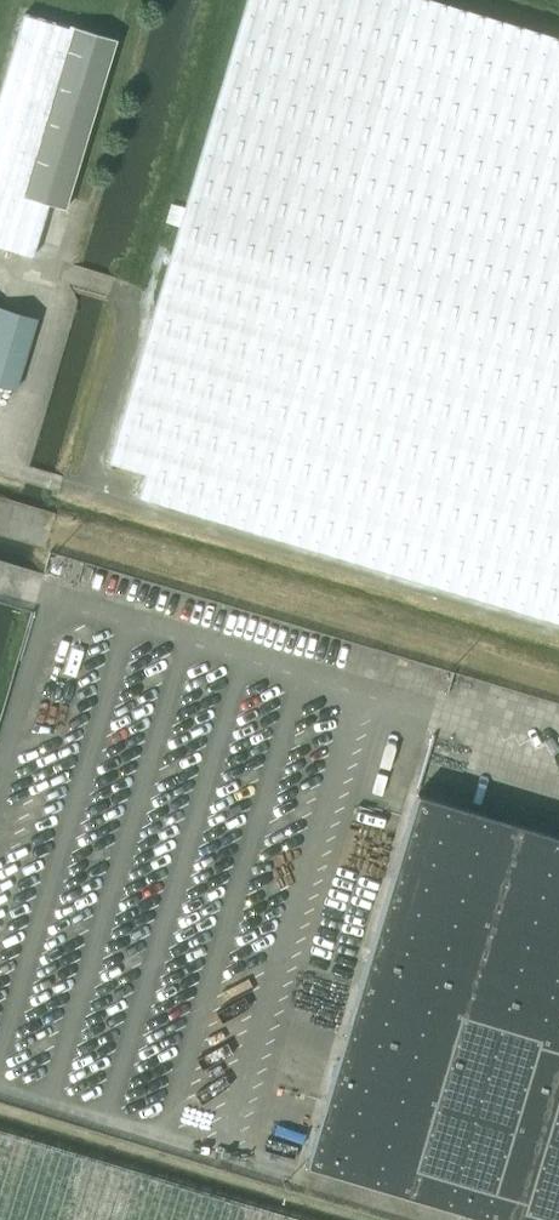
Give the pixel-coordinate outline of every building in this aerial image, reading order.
[(187,207),(172,202),(166,220),(182,225),(162,289),(111,460),(146,471),(140,495),(558,621),(558,36),(437,0),(249,0),(187,207)] [(0,93),(0,246),(33,256),(49,202),(25,195),(74,26),(69,25),(68,27),(24,14),(0,93)] [(116,39),(74,26),(25,195),(49,202),(65,207),(116,39)] [(0,306),(0,382),(15,386),(36,316),(0,306)] [(305,1164),(494,1219),(558,1219),(558,835),(416,792),(305,1164)] [(0,1132),(0,1219),(296,1219),(0,1132)]
